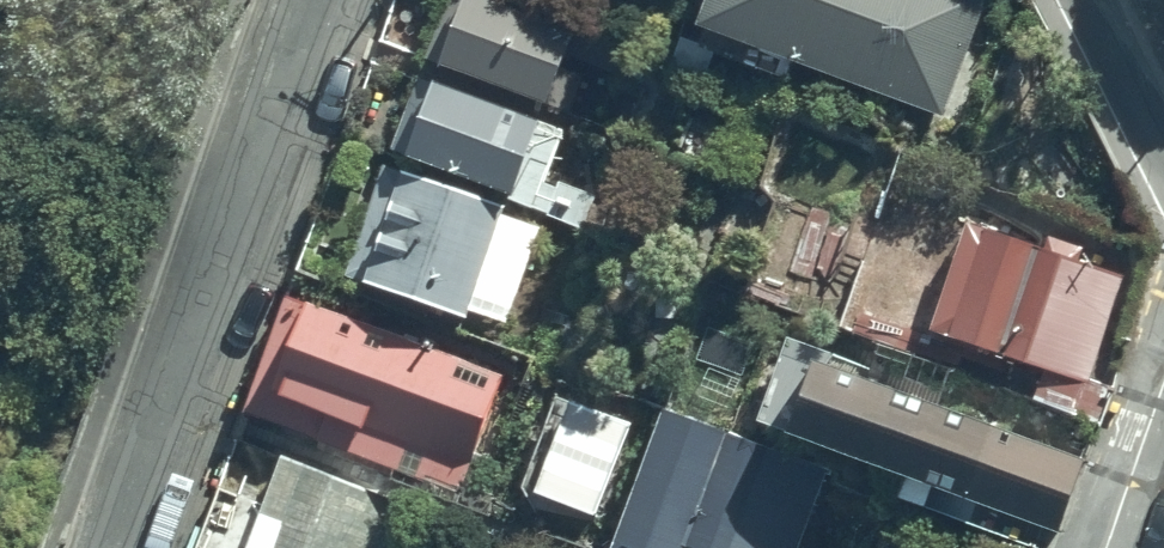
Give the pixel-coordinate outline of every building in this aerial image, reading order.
[(443,77),(554,117),(557,111),(566,114),(579,78),(565,73),(577,39),(468,0),(451,0),(429,60),(447,66),(443,77)] [(689,43),(699,47),(695,58),(783,91),(790,71),(938,128),(944,113),(954,117),(969,77),(955,72),(981,5),(967,0),(706,0),(689,43)] [(566,134),(417,78),(387,157),(549,218),(568,166),(556,161),(566,134)] [(542,230),(383,170),(339,286),(467,334),(474,318),(504,330),(542,230)] [(1042,257),(966,230),(927,342),(1041,383),(1033,407),(1094,429),(1108,389),(1091,382),(1127,281),(1088,267),(1091,258),(1047,242),(1042,257)] [(505,380),(289,300),(245,418),(316,445),(316,447),(395,477),(392,486),(484,521),(507,460),(479,450),(505,380)] [(1092,458),(813,354),(784,434),(907,479),(902,494),(929,504),(935,488),(1063,535),(1092,458)] [(594,522),(631,426),(569,402),(560,424),(549,420),(520,493),(594,522)] [(662,415),(611,547),(796,547),(823,477),(662,415)] [(283,463),(273,489),(248,479),(239,501),(222,495),(201,547),(398,547),(411,514),(283,463)]
